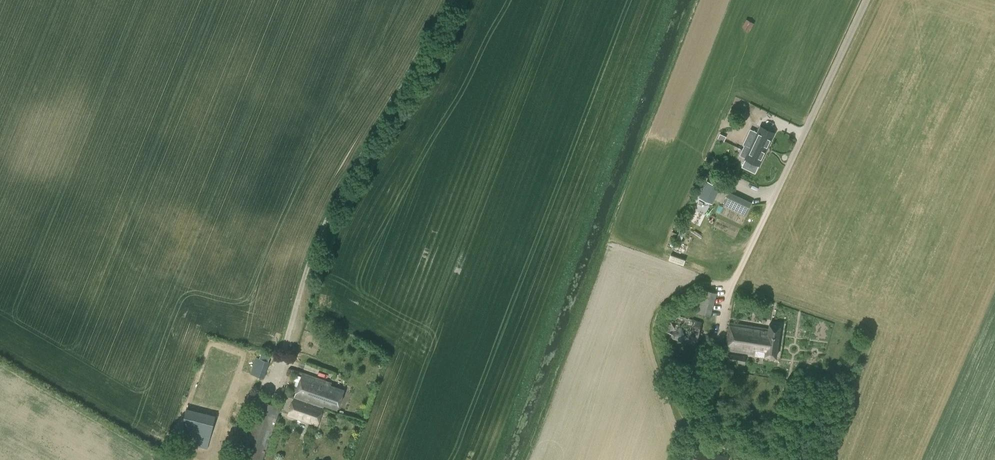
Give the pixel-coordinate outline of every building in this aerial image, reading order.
[(747,17),(743,26),(752,30),(755,21),(747,17)] [(761,127),(750,148),(745,145),(740,155),(746,158),(745,159),(759,165),(774,133),(761,127)] [(717,187),(707,182),(700,198),(710,203),(717,187)] [(751,203),(729,192),(723,204),(745,215),(751,203)] [(714,315),(718,291),(705,289),(700,313),(714,315)] [(668,312),(662,335),(696,345),(702,322),(668,312)] [(729,322),(725,350),(776,358),(780,326),(769,324),(769,328),(729,322)] [(259,358),(256,358),(250,374),(263,378),(269,362),(268,361),(270,356),(261,353),(259,358)] [(746,357),(725,353),(724,360),(744,364),(746,357)] [(303,373),(295,396),(324,405),(336,410),(343,390),(331,386),(332,383),(303,373)] [(317,425),(324,405),(295,396),(288,415),(317,425)] [(216,416),(186,409),(180,433),(209,440),(216,416)]
